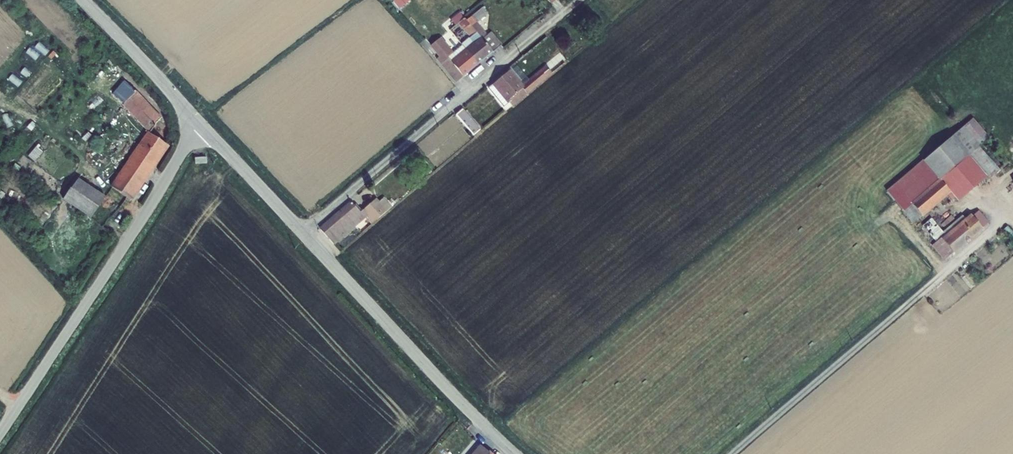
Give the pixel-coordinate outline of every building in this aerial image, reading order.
[(411,1),(411,0),(392,0),(398,10),(411,1)] [(556,9),(562,4),(559,0),(548,0),(556,9)] [(489,17),(483,10),(473,18),(479,25),(489,17)] [(463,16),(442,33),(446,37),(451,32),(461,25),(467,20),(463,16)] [(461,25),(476,44),(467,51),(479,66),(499,50),(489,37),(479,25),(473,18),(468,22),(467,20),(461,25)] [(451,32),(446,37),(449,41),(455,36),(451,32)] [(434,45),(443,39),(439,34),(431,41),(434,45)] [(499,50),(503,47),(493,34),(489,37),(499,50)] [(479,66),(467,51),(459,57),(444,38),(443,39),(434,45),(433,47),(442,58),(439,61),(458,84),(479,66)] [(508,110),(542,80),(536,73),(517,89),(506,75),(487,92),(502,110),(506,107),(508,110)] [(159,117),(138,94),(136,91),(127,98),(139,113),(150,125),(159,117)] [(127,98),(122,103),(134,117),(139,113),(127,98)] [(482,133),(469,118),(460,125),(473,140),(482,133)] [(964,155),(981,141),(966,123),(958,130),(949,137),(964,155)] [(111,189),(130,201),(164,147),(146,135),(134,154),(111,189)] [(964,155),(949,137),(917,163),(934,185),(964,159),(982,179),(985,179),(964,155)] [(985,179),(986,179),(1002,165),(982,140),(981,141),(964,155),(985,179)] [(21,155),(12,168),(23,175),(32,163),(21,155)] [(945,195),(952,204),(982,179),(964,159),(934,185),(905,210),(914,221),(945,195)] [(1003,180),(1012,191),(1012,171),(1003,180)] [(104,200),(76,182),(61,203),(89,222),(104,200)] [(371,223),(383,213),(389,209),(381,199),(376,203),(373,199),(360,210),(371,223)] [(356,212),(349,203),(318,230),(332,244),(359,220),(353,214),(356,212)] [(927,241),(943,260),(986,224),(976,212),(967,219),(962,213),(937,233),(930,239),(927,241)] [(919,227),(930,239),(937,233),(927,221),(919,227)] [(477,442),(465,453),(472,453),(481,446),(477,442)] [(481,446),(472,453),(490,453),(481,446)]
